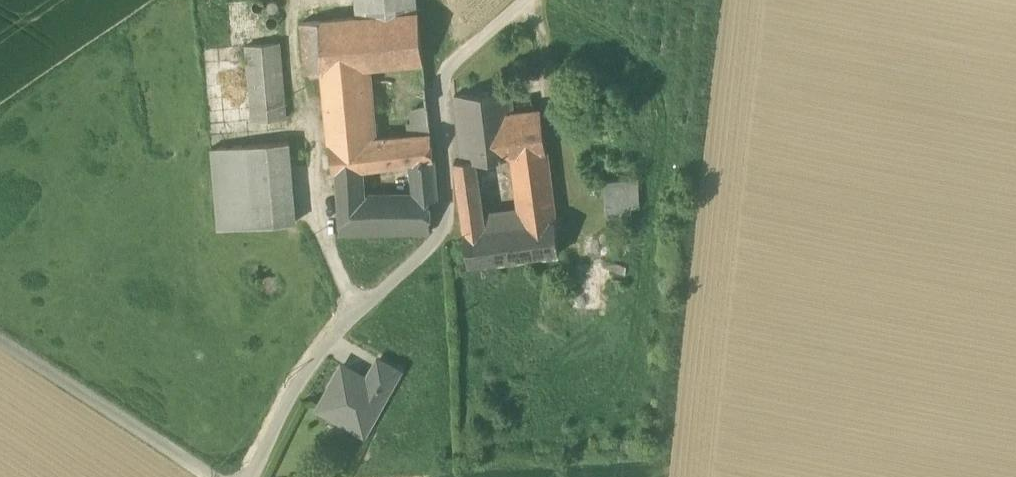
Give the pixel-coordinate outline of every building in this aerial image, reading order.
[(359,18),(418,12),(417,0),(357,0),(359,18)] [(261,15),(262,14),(265,10),(265,5),(261,1),(256,1),(252,5),(252,10),(255,14),(261,15)] [(277,16),(276,15),(279,12),(280,7),(278,3),(274,1),(269,2),(266,6),(266,11),(269,14),(270,15),(266,18),(265,23),(268,28),(272,30),(277,29),(280,25),(280,20),(277,16)] [(321,21),(325,71),(365,67),(390,65),(425,62),(420,12),(418,12),(359,18),(321,21)] [(309,74),(326,73),(325,71),(321,21),(304,23),(309,74)] [(247,46),(253,121),(287,119),(281,43),(247,46)] [(365,67),(366,82),(391,79),(390,65),(365,67)] [(366,82),(365,67),(325,71),(326,73),(332,143),(371,139),(379,139),(378,131),(371,132),(366,82)] [(462,160),(462,161),(474,159),(495,157),(491,118),(513,116),(510,89),(455,96),(462,160)] [(409,122),(410,136),(432,134),(429,105),(414,109),(413,114),(414,121),(409,122)] [(495,157),(512,155),(546,151),(541,113),(513,116),(491,118),(495,157)] [(339,171),(349,171),(364,169),(415,162),(434,159),(432,134),(410,136),(379,139),(371,139),(332,143),(334,171),(339,171)] [(290,144),(250,147),(256,226),(296,223),(290,144)] [(219,229),(256,226),(250,147),(213,149),(219,229)] [(512,155),(514,169),(547,165),(546,151),(512,155)] [(415,162),(416,199),(430,198),(438,198),(434,159),(415,162)] [(462,161),(462,160),(455,160),(457,180),(477,177),(474,159),(462,161)] [(514,169),(515,175),(548,172),(547,165),(514,169)] [(349,171),(339,171),(340,199),(359,196),(359,194),(365,193),(364,169),(349,171)] [(515,175),(521,224),(555,220),(548,172),(515,175)] [(459,198),(464,231),(484,228),(477,177),(457,180),(459,198)] [(604,181),(606,224),(624,223),(631,223),(630,208),(639,208),(637,179),(604,181)] [(341,235),(366,235),(365,200),(365,193),(359,194),(359,196),(340,199),(341,235)] [(416,199),(365,200),(366,235),(428,233),(431,230),(430,198),(416,199)] [(521,224),(484,228),(464,231),(468,265),(559,253),(555,220),(521,224)] [(367,380),(388,391),(399,371),(378,360),(367,379),(367,380)] [(336,414),(366,431),(388,391),(367,380),(367,379),(342,365),(320,406),(322,412),(331,416),(336,414)]
